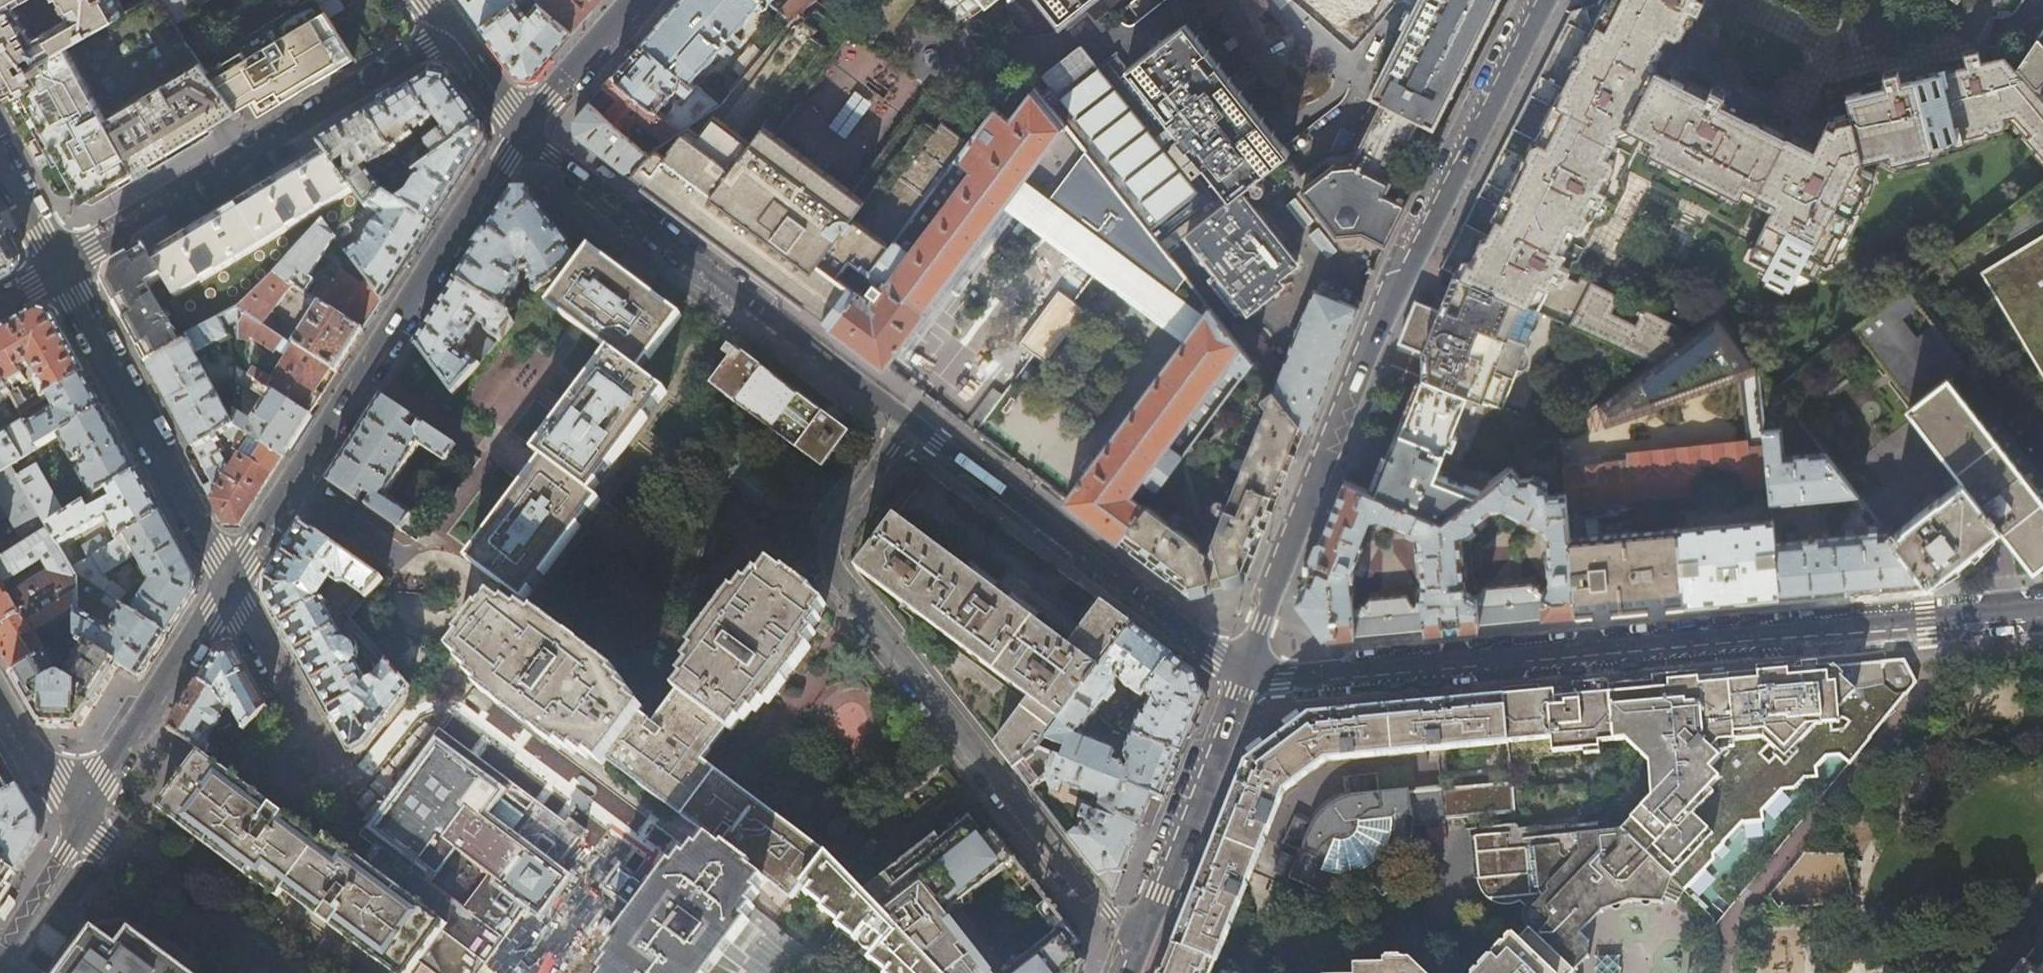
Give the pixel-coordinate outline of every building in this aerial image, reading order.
[(3,101),(42,79),(34,65),(45,58),(44,56),(66,45),(126,12),(119,0),(118,0),(115,2),(114,0),(72,0),(80,13),(56,25),(54,21),(41,19),(36,22),(25,1),(27,0),(0,0),(0,96),(3,101)] [(157,0),(149,0),(146,2),(126,12),(66,45),(105,116),(202,60),(176,25),(164,9),(157,0)] [(164,9),(176,0),(157,0),(164,9)] [(207,2),(206,0),(176,0),(164,9),(176,25),(207,2)] [(318,4),(316,0),(308,0),(237,44),(246,59),(238,64),(233,57),(211,71),(239,108),(259,97),(264,105),(281,95),(284,99),(303,88),(355,57),(345,43),(343,40),(318,4)] [(481,22),(482,24),(483,25),(517,0),(465,0),(481,22)] [(528,0),(517,0),(483,25),(502,51),(519,75),(533,75),(550,56),(573,30),(539,2),(526,15),(520,5),(528,0)] [(539,2),(573,30),(594,6),(600,0),(537,0),(539,2)] [(769,3),(765,0),(680,0),(644,41),(691,81),(706,63),(711,61),(715,58),(717,56),(718,52),(718,50),(719,49),(728,57),(736,48),(722,35),(727,29),(741,40),(744,36),(736,29),(736,28),(740,27),(742,26),(745,23),(746,22),(746,20),(747,16),(760,2),(763,5),(764,4),(767,6),(769,3)] [(816,0),(794,0),(781,14),(789,21),(811,4),(816,0)] [(960,21),(976,9),(969,0),(944,0),(960,21)] [(976,9),(976,10),(981,6),(976,0),(969,0),(976,9)] [(1059,29),(1096,0),(1037,0),(1059,29)] [(1373,95),(1385,101),(1353,164),(1335,165),(1309,185),(1286,155),(1290,152),(1186,20),(1128,66),(1182,135),(1173,142),(1196,171),(1205,164),(1231,198),(1186,233),(1216,272),(1210,277),(1235,310),(1242,305),(1247,310),(1282,283),(1278,277),(1298,262),(1264,220),(1303,190),(1338,235),(1340,235),(1341,235),(1341,237),(1360,236),(1360,233),(1362,233),(1386,245),(1406,205),(1383,194),(1421,119),(1433,125),(1496,0),(1421,0),(1373,95)] [(1349,23),(1370,0),(1324,0),(1349,23)] [(1545,109),(1596,8),(1600,0),(1597,0),(1574,7),(1573,7),(1551,50),(1527,98),(1506,139),(1484,184),(1458,236),(1442,266),(1455,272),(1475,232),(1480,235),(1489,217),(1491,218),(1502,196),(1545,109)] [(1703,0),(1600,0),(1596,8),(1666,43),(1672,31),(1684,38),(1703,0)] [(776,135),(764,127),(821,51),(810,42),(828,18),(811,4),(789,21),(762,52),(742,76),(718,104),(682,130),(625,171),(643,185),(663,200),(717,240),(822,318),(831,325),(844,308),(857,290),(841,279),(854,261),(870,273),(893,242),(930,193),(969,141),(977,130),(950,110),(931,135),(919,126),(865,200),(852,190),(776,135)] [(767,12),(773,17),(778,11),(772,6),(767,12)] [(1645,130),(1674,73),(1666,70),(1655,64),(1661,53),(1666,43),(1596,8),(1545,109),(1615,143),(1626,123),(1644,132),(1645,130)] [(776,135),(851,35),(828,18),(810,42),(821,51),(764,127),(776,135)] [(345,43),(355,57),(358,61),(372,53),(358,31),(343,40),(345,43)] [(623,63),(614,74),(629,86),(657,110),(679,86),(685,91),(665,116),(682,130),(718,104),(691,81),(644,41),(623,63)] [(2039,41),(2018,72),(2042,100),(2042,46),(2039,41)] [(742,76),(762,52),(752,44),(732,67),(742,76)] [(105,116),(66,45),(44,56),(45,58),(34,65),(42,79),(3,101),(21,133),(27,144),(42,136),(47,133),(54,146),(84,201),(93,204),(119,189),(134,180),(134,170),(122,146),(105,116)] [(2018,72),(2005,57),(1981,61),(1979,52),(1974,50),(1963,51),(1964,56),(1954,57),(1956,65),(1942,68),(1953,132),(1989,126),(2009,123),(2010,122),(2009,116),(2020,114),(2037,133),(2033,137),(2042,149),(2042,100),(2018,72)] [(1666,70),(1661,53),(1655,64),(1666,70)] [(1956,65),(1954,57),(1910,64),(1912,73),(1942,68),(1956,65)] [(211,71),(202,60),(105,116),(122,146),(134,170),(192,136),(239,108),(211,71)] [(1953,132),(1942,68),(1912,73),(1910,64),(1899,66),(1899,63),(1884,66),(1886,79),(1847,85),(1849,104),(1853,126),(1867,124),(1871,146),(1870,147),(1894,143),(1895,151),(1897,150),(1916,147),(1935,144),(1934,136),(1953,132)] [(1758,184),(1786,129),(1722,98),(1725,91),(1712,85),(1709,91),(1674,73),(1645,130),(1657,136),(1652,146),(1653,147),(1669,155),(1671,156),(1687,163),(1723,181),(1741,190),(1747,179),(1758,184)] [(604,114),(629,86),(614,74),(594,97),(590,101),(604,114)] [(421,81),(410,88),(432,121),(435,119),(435,120),(444,131),(445,131),(427,146),(437,159),(482,127),(460,95),(447,78),(432,75),(421,81)] [(1054,108),(1078,89),(1070,79),(1050,82),(1040,90),(1054,108)] [(1004,204),(1065,122),(1059,115),(1054,108),(1040,90),(1036,85),(1012,117),(996,105),(977,130),(969,141),(930,193),(893,242),(870,273),(886,285),(873,302),(857,290),(844,308),(831,325),(884,365),(1004,204)] [(665,116),(657,110),(629,86),(604,114),(590,101),(574,119),(575,134),(625,171),(682,130),(665,116)] [(392,98),(366,113),(392,152),(432,121),(410,88),(392,98)] [(1059,115),(1065,122),(1067,125),(1097,102),(1089,91),(1059,115)] [(950,110),(926,92),(852,190),(865,200),(919,126),(931,135),(950,110)] [(1874,165),(1875,164),(1864,159),(1870,147),(1871,146),(1867,124),(1853,126),(1849,104),(1829,108),(1813,140),(1787,127),(1786,129),(1758,184),(1779,194),(1752,247),(1771,257),(1766,267),(1793,281),(1803,261),(1818,269),(1828,251),(1831,253),(1832,252),(1841,233),(1857,200),(1865,183),(1866,181),(1874,165)] [(1608,190),(1595,184),(1615,143),(1545,109),(1502,196),(1571,229),(1588,197),(1601,204),(1608,190)] [(392,152),(366,113),(342,127),(317,142),(325,152),(353,190),(367,208),(385,196),(364,168),(368,166),(370,169),(393,154),(392,152)] [(2037,133),(2020,114),(2009,116),(2010,122),(2018,122),(2033,137),(2037,133)] [(1041,220),(1085,162),(1089,165),(1092,161),(1088,159),(1091,155),(1088,151),(1067,125),(1065,122),(1004,204),(1184,341),(1210,306),(1192,283),(1184,273),(1163,301),(1144,286),(1142,287),(1141,288),(1140,288),(1138,287),(1136,286),(1136,285),(1136,283),(1136,281),(1126,273),(1121,279),(1090,256),(1095,248),(1085,241),(1079,249),(1060,234),(1058,234),(1057,235),(1056,234),(1054,234),(1053,233),(1053,232),(1052,230),(1053,229),(1041,220)] [(1581,263),(1597,228),(1609,223),(1626,188),(1624,173),(1644,132),(1626,123),(1615,143),(1595,184),(1608,190),(1601,204),(1588,197),(1571,229),(1567,238),(1563,237),(1558,246),(1562,248),(1556,260),(1570,267),(1570,268),(1572,269),(1574,264),(1581,263)] [(484,129),(482,127),(437,159),(419,172),(425,178),(424,180),(423,180),(422,179),(421,179),(420,180),(419,180),(418,181),(417,182),(417,183),(409,194),(405,197),(395,189),(385,196),(433,225),(453,193),(485,144),(484,129)] [(419,172),(437,159),(427,146),(421,150),(427,157),(409,170),(413,175),(419,172)] [(1669,155),(1653,147),(1654,153),(1663,157),(1669,155)] [(174,298),(353,190),(325,152),(295,169),(232,206),(164,246),(149,254),(163,278),(174,298)] [(1137,214),(1122,194),(1091,155),(1088,159),(1092,161),(1089,165),(1085,162),(1041,220),(1053,229),(1060,234),(1079,249),(1085,241),(1095,248),(1090,256),(1121,279),(1126,273),(1136,281),(1144,286),(1163,301),(1184,273),(1137,214)] [(1687,163),(1671,156),(1672,161),(1681,166),(1687,163)] [(1872,181),(1877,171),(1874,165),(1866,181),(1872,181)] [(1741,190),(1723,181),(1725,187),(1734,191),(1741,190)] [(1864,198),(1868,189),(1865,183),(1857,200),(1864,198)] [(479,244),(456,280),(508,313),(514,309),(506,304),(520,283),(521,265),(527,261),(535,272),(531,275),(536,293),(580,262),(552,223),(529,190),(514,191),(479,244)] [(433,225),(385,196),(367,208),(366,210),(369,216),(376,212),(383,216),(364,244),(349,255),(351,258),(384,301),(410,260),(433,225)] [(1570,267),(1556,260),(1562,248),(1558,246),(1563,237),(1567,238),(1571,229),(1502,196),(1491,218),(1489,217),(1480,235),(1475,232),(1455,272),(1538,309),(1547,313),(1570,268),(1570,267)] [(0,219),(0,275),(0,274),(14,266),(18,251),(1,220),(0,219)] [(310,276),(336,238),(332,233),(323,222),(275,272),(295,285),(307,293),(315,281),(310,276)] [(332,233),(336,238),(339,242),(354,232),(348,222),(332,233)] [(1839,250),(1844,240),(1841,233),(1832,252),(1839,250)] [(1989,276),(2042,366),(2042,243),(1989,276)] [(163,278),(149,254),(144,246),(113,264),(106,288),(123,319),(148,365),(181,347),(174,334),(175,332),(174,329),(171,329),(165,319),(169,316),(165,310),(161,312),(149,290),(150,285),(163,278)] [(504,586),(507,588),(524,601),(600,500),(591,494),(667,393),(640,373),(681,316),(591,249),(549,305),(610,351),(535,452),(544,459),(468,560),(504,586)] [(323,279),(311,296),(316,299),(323,304),(364,331),(373,317),(384,301),(351,258),(336,283),(328,277),(323,279)] [(1637,326),(1614,315),(1617,309),(1581,292),(1587,280),(1582,279),(1580,284),(1568,278),(1572,269),(1570,268),(1547,313),(1654,362),(1689,335),(1685,329),(1646,309),(1637,326)] [(263,325),(295,285),(275,272),(239,310),(258,322),(263,325)] [(1498,407),(1519,356),(1518,356),(1538,309),(1455,272),(1442,304),(1441,305),(1442,305),(1441,306),(1440,311),(1415,301),(1407,321),(1399,342),(1425,354),(1426,352),(1427,353),(1422,377),(1467,394),(1498,407)] [(514,324),(508,313),(456,280),(438,308),(416,343),(453,393),(480,362),(470,355),(467,358),(459,352),(465,343),(469,345),(473,340),(469,337),(479,321),(487,326),(488,332),(500,340),(514,324)] [(1622,298),(1587,280),(1581,292),(1617,309),(1622,298)] [(1087,309),(1059,288),(1057,291),(1054,288),(1015,341),(1019,343),(1016,347),(1044,367),(1046,364),(1049,366),(1087,314),(1085,312),(1087,309)] [(1230,332),(1253,360),(1271,383),(1274,387),(1275,388),(1288,405),(1304,425),(1306,428),(1307,429),(1310,433),(1360,307),(1315,289),(1284,365),(1252,326),(1239,324),(1230,332)] [(2000,525),(2021,552),(2033,567),(2042,559),(2042,478),(1995,411),(1999,408),(1983,387),(1966,399),(1949,377),(1965,364),(1936,326),(1920,339),(1903,318),(1920,305),(1907,290),(1855,329),(1914,405),(1909,408),(1965,479),(2000,525)] [(351,353),(364,331),(323,304),(296,346),(338,372),(351,353)] [(1160,485),(1253,360),(1230,332),(1210,306),(1184,341),(1066,500),(1119,540),(1147,502),(1133,491),(1146,474),(1160,485)] [(52,314),(38,310),(6,329),(0,332),(0,375),(9,391),(21,413),(47,397),(85,375),(63,334),(52,314)] [(186,338),(189,343),(196,356),(230,339),(228,333),(232,331),(230,328),(238,323),(238,310),(186,338)] [(1647,367),(1752,358),(1717,314),(1689,335),(1654,362),(1647,367)] [(296,346),(263,325),(258,322),(251,335),(288,357),(273,380),(254,368),(249,376),(260,382),(311,415),(318,403),(338,372),(296,346)] [(477,354),(483,360),(497,343),(491,338),(477,354)] [(189,343),(181,347),(148,365),(157,380),(182,426),(195,449),(218,436),(222,433),(234,426),(196,356),(189,343)] [(711,385),(823,469),(850,432),(737,349),(711,385)] [(237,383),(237,380),(237,368),(223,368),(224,383),(237,383)] [(249,376),(237,368),(237,380),(253,391),(260,382),(249,376)] [(1750,368),(1755,423),(1764,422),(1758,368),(1750,368)] [(9,391),(0,375),(0,396),(9,391)] [(92,387),(85,375),(47,397),(54,410),(47,414),(48,415),(32,424),(29,418),(24,421),(39,448),(58,437),(104,408),(92,387)] [(1452,436),(1467,394),(1422,377),(1405,422),(1377,492),(1377,493),(1441,520),(1480,491),(1437,474),(1448,446),(1453,448),(1456,437),(1452,436)] [(260,382),(253,391),(257,394),(248,408),(257,413),(252,420),(236,410),(235,426),(283,457),(297,436),(311,415),(260,382)] [(1258,554),(1307,429),(1306,428),(1304,425),(1288,405),(1275,388),(1274,387),(1260,399),(1267,407),(1216,540),(1220,558),(1230,555),(1236,583),(1247,580),(1258,554)] [(966,425),(976,433),(1003,396),(993,388),(966,425)] [(328,480),(417,539),(427,526),(412,515),(413,514),(386,495),(419,444),(447,462),(450,457),(471,470),(479,459),(382,396),(355,438),(328,480)] [(121,439),(104,408),(58,437),(73,464),(83,462),(86,467),(78,473),(93,500),(139,472),(121,439)] [(39,448),(24,421),(9,429),(8,428),(0,432),(0,472),(11,465),(39,448)] [(235,426),(234,426),(222,433),(237,444),(233,449),(240,454),(230,469),(222,455),(227,452),(223,446),(218,448),(216,444),(220,441),(218,436),(195,449),(193,450),(217,491),(211,499),(213,503),(225,524),(240,525),(261,492),(283,457),(235,426)] [(1567,427),(1559,433),(1559,441),(1571,434),(1567,427)] [(1766,447),(1771,496),(1771,502),(1857,495),(1858,493),(1825,451),(1784,455),(1782,427),(1764,429),(1766,447)] [(1561,456),(1559,441),(1559,433),(1559,431),(1537,447),(1561,456)] [(1562,467),(1564,491),(1566,505),(1753,487),(1754,498),(1771,496),(1766,447),(1562,467)] [(217,491),(193,450),(187,454),(211,499),(217,491)] [(36,464),(17,476),(48,527),(68,515),(36,464)] [(11,465),(0,472),(0,500),(19,533),(3,544),(9,552),(48,527),(17,476),(11,465)] [(1337,637),(1392,632),(1461,625),(1509,621),(1577,615),(1567,519),(1566,505),(1564,491),(1549,492),(1546,486),(1548,482),(1531,474),(1530,476),(1518,477),(1511,467),(1480,491),(1441,520),(1377,493),(1344,481),(1321,539),(1298,597),(1328,637),(1337,637)] [(148,489),(139,472),(93,500),(68,515),(48,527),(59,546),(107,520),(119,539),(161,513),(148,489)] [(1971,548),(2000,525),(1965,479),(1940,498),(1939,497),(1904,524),(1905,526),(1894,533),(1889,527),(1886,529),(1888,532),(1928,582),(1957,559),(1958,561),(1973,550),(1971,548)] [(1201,541),(1148,501),(1147,502),(1119,540),(1141,557),(1191,594),(1203,591),(1196,563),(1206,561),(1201,541)] [(179,546),(161,513),(119,539),(112,544),(73,568),(78,577),(102,593),(123,606),(168,635),(182,614),(196,592),(196,577),(179,546)] [(1078,701),(1134,625),(1118,613),(1104,603),(1071,647),(896,517),(857,569),(1030,699),(995,745),(1015,770),(1041,750),(1048,740),(1078,701)] [(1596,535),(1594,521),(1586,522),(1585,518),(1567,519),(1577,615),(1606,612),(1633,609),(1684,605),(1681,569),(1680,557),(1678,527),(1596,535)] [(1678,527),(1680,557),(1699,556),(1700,568),(1681,569),(1684,605),(1724,601),(1780,596),(1777,560),(1759,562),(1758,550),(1776,549),(1773,520),(1678,527)] [(1779,520),(1773,520),(1776,549),(1777,560),(1780,596),(1808,593),(1847,590),(1845,565),(1837,566),(1834,536),(1799,539),(1798,532),(1789,532),(1790,540),(1781,541),(1779,520)] [(307,592),(309,588),(314,588),(319,586),(322,584),(324,581),(326,576),(325,571),(325,568),(323,565),(324,560),(339,562),(339,566),(337,566),(331,574),(333,582),(340,587),(349,587),(367,600),(384,580),(301,522),(283,550),(264,579),(264,596),(280,625),(333,721),(350,752),(364,745),(410,687),(377,646),(376,644),(350,618),(363,604),(358,599),(345,615),(351,620),(346,626),(353,634),(354,633),(384,667),(375,678),(367,682),(354,659),(354,655),(353,652),(352,651),(350,649),(348,648),(317,593),(307,592)] [(48,527),(9,552),(2,556),(0,557),(0,654),(0,655),(13,676),(48,655),(34,631),(78,604),(78,577),(73,568),(67,559),(59,546),(48,527)] [(1846,535),(1834,536),(1837,566),(1845,565),(1847,590),(1877,587),(1928,582),(1888,532),(1854,534),(1854,529),(1845,529),(1846,535)] [(84,549),(67,559),(73,568),(112,544),(109,539),(105,541),(103,537),(99,537),(85,545),(84,549)] [(684,677),(740,719),(744,721),(753,710),(756,713),(765,701),(768,704),(811,646),(808,644),(817,632),(813,629),(822,618),(818,615),(826,603),(812,593),(814,590),(787,570),(785,573),(770,562),(762,574),(758,571),(749,583),(746,580),(737,592),(734,589),(691,647),(694,649),(686,661),(689,663),(681,675),(684,677)] [(88,615),(102,593),(78,577),(78,604),(78,637),(79,637),(121,664),(142,678),(158,652),(168,635),(123,606),(114,620),(118,634),(112,635),(110,629),(88,615)] [(597,775),(641,714),(645,709),(633,700),(636,697),(624,688),(627,684),(615,676),(618,672),(524,601),(507,588),(498,600),(495,597),(484,612),(481,609),(461,636),(464,639),(445,665),(597,775)] [(1155,641),(1134,625),(1078,701),(1096,714),(1115,688),(1120,672),(1125,673),(1123,683),(1135,692),(1130,701),(1135,705),(1142,697),(1174,655),(1155,641)] [(79,637),(78,637),(61,647),(68,652),(60,663),(54,666),(48,655),(13,676),(41,724),(81,725),(96,702),(121,664),(79,637)] [(218,692),(226,706),(229,704),(231,705),(234,705),(237,711),(236,712),(236,714),(236,715),(237,717),(237,718),(233,721),(241,736),(267,705),(252,677),(236,648),(220,647),(209,664),(199,680),(218,692)] [(1189,666),(1174,655),(1142,697),(1150,702),(1147,709),(1142,708),(1140,714),(1135,711),(1132,719),(1138,722),(1133,735),(1181,755),(1196,718),(1204,698),(1199,673),(1189,666)] [(1551,738),(1552,751),(1583,749),(1584,753),(1599,752),(1598,736),(1627,733),(1660,765),(1662,785),(1620,829),(1685,890),(1715,859),(1714,855),(1725,843),(1724,842),(1744,821),(1764,821),(1764,810),(1784,789),(1791,788),(1805,774),(1816,774),(1816,763),(1827,753),(1840,752),(1850,761),(1853,757),(1889,714),(1916,681),(1904,660),(1862,664),(1780,671),(1698,678),(1620,686),(1536,693),(1504,696),(1507,741),(1551,738)] [(740,719),(684,677),(676,689),(679,691),(655,725),(641,714),(597,775),(685,844),(698,828),(710,837),(764,877),(792,898),(803,885),(804,884),(827,853),(703,760),(728,727),(732,730),(740,719)] [(230,713),(226,706),(218,692),(199,680),(184,704),(168,728),(197,747),(220,762),(228,752),(209,737),(207,735),(213,727),(218,730),(225,725),(235,744),(241,736),(233,721),(229,713),(230,713)] [(1507,741),(1504,696),(1465,700),(1365,709),(1309,714),(1283,734),(1245,762),(1234,792),(1189,904),(1173,946),(1215,963),(1285,790),(1308,773),(1327,759),(1507,742),(1507,741)] [(1081,734),(1096,714),(1078,701),(1048,740),(1067,748),(1062,759),(1152,795),(1164,800),(1172,779),(1181,755),(1133,735),(1122,762),(1115,759),(1117,753),(1115,748),(1081,734)] [(358,867),(445,928),(422,960),(439,972),(478,972),(485,964),(587,831),(572,820),(567,827),(443,735),(441,735),(439,735),(438,736),(364,834),(376,843),(358,867)] [(358,867),(201,750),(176,784),(164,801),(334,929),(340,921),(409,972),(413,972),(422,960),(445,928),(358,867)] [(1062,759),(1041,750),(1015,770),(1031,790),(1042,781),(1051,779),(1063,784),(1097,797),(1103,804),(1094,825),(1091,824),(1090,823),(1077,833),(1069,838),(1087,860),(1113,894),(1140,827),(1152,795),(1062,759)] [(0,774),(0,795),(9,790),(0,774)] [(1350,777),(1352,795),(1378,791),(1376,774),(1350,777)] [(1058,796),(1063,784),(1051,779),(1048,785),(1050,793),(1058,796)] [(1513,812),(1511,785),(1510,781),(1441,787),(1444,818),(1513,812)] [(9,790),(0,795),(0,862),(16,871),(21,863),(39,836),(40,821),(25,796),(18,784),(9,790)] [(1444,818),(1441,787),(1408,790),(1410,814),(1412,814),(1413,825),(1444,823),(1444,818)] [(1296,817),(1284,842),(1302,850),(1290,878),(1315,889),(1315,890),(1332,895),(1355,895),(1368,891),(1385,883),(1403,861),(1410,844),(1413,825),(1412,814),(1410,814),(1408,790),(1408,788),(1378,791),(1352,795),(1352,796),(1348,797),(1333,804),(1325,810),(1313,825),(1296,817)] [(1091,824),(1092,820),(1079,815),(1073,829),(1077,833),(1090,823),(1091,824)] [(1018,859),(1002,839),(995,830),(987,837),(971,817),(944,838),(893,879),(887,872),(864,891),(945,972),(981,972),(980,971),(983,969),(974,956),(968,960),(960,949),(965,945),(955,933),(952,935),(939,920),(1006,868),(1018,859)] [(1685,890),(1620,829),(1601,831),(1599,821),(1521,828),(1521,831),(1471,835),(1475,878),(1478,878),(1479,884),(1481,889),(1484,894),(1490,899),(1501,903),(1508,903),(1519,900),(1526,906),(1524,910),(1522,916),(1523,919),(1524,923),(1526,926),(1528,928),(1529,929),(1531,928),(1570,966),(1581,954),(1581,942),(1571,933),(1599,906),(1630,895),(1666,899),(1680,904),(1685,890)] [(893,879),(944,838),(939,832),(887,872),(893,879)] [(649,900),(615,945),(594,972),(746,972),(748,971),(746,970),(754,960),(749,956),(750,955),(746,952),(762,929),(748,918),(756,908),(747,901),(764,877),(710,837),(694,858),(686,852),(649,900)] [(827,853),(804,884),(811,889),(808,893),(827,907),(824,910),(842,924),(839,928),(857,940),(865,929),(881,942),(867,961),(883,972),(945,972),(864,891),(827,853)] [(1036,883),(1018,859),(1006,868),(1025,892),(1036,883)] [(16,871),(0,862),(0,895),(16,871)] [(1058,910),(1051,901),(1040,910),(1058,933),(1070,925),(1058,910)] [(1087,965),(1086,962),(1085,962),(1082,964),(1072,952),(1083,943),(1083,941),(1070,925),(1058,933),(1008,972),(1083,972),(1087,965)] [(133,928),(132,928),(120,944),(95,927),(82,945),(61,972),(194,972),(133,928)] [(1520,939),(1529,929),(1528,928),(1519,938),(1520,939)] [(1570,966),(1531,928),(1529,929),(1569,967),(1570,966)] [(1569,967),(1529,929),(1520,939),(1519,938),(1518,939),(1512,934),(1476,972),(1576,972),(1569,967)] [(1215,963),(1173,946),(1169,955),(1162,972),(1211,972),(1215,963)] [(1409,959),(1382,960),(1383,964),(1353,965),(1353,972),(1424,972),(1409,959)]
